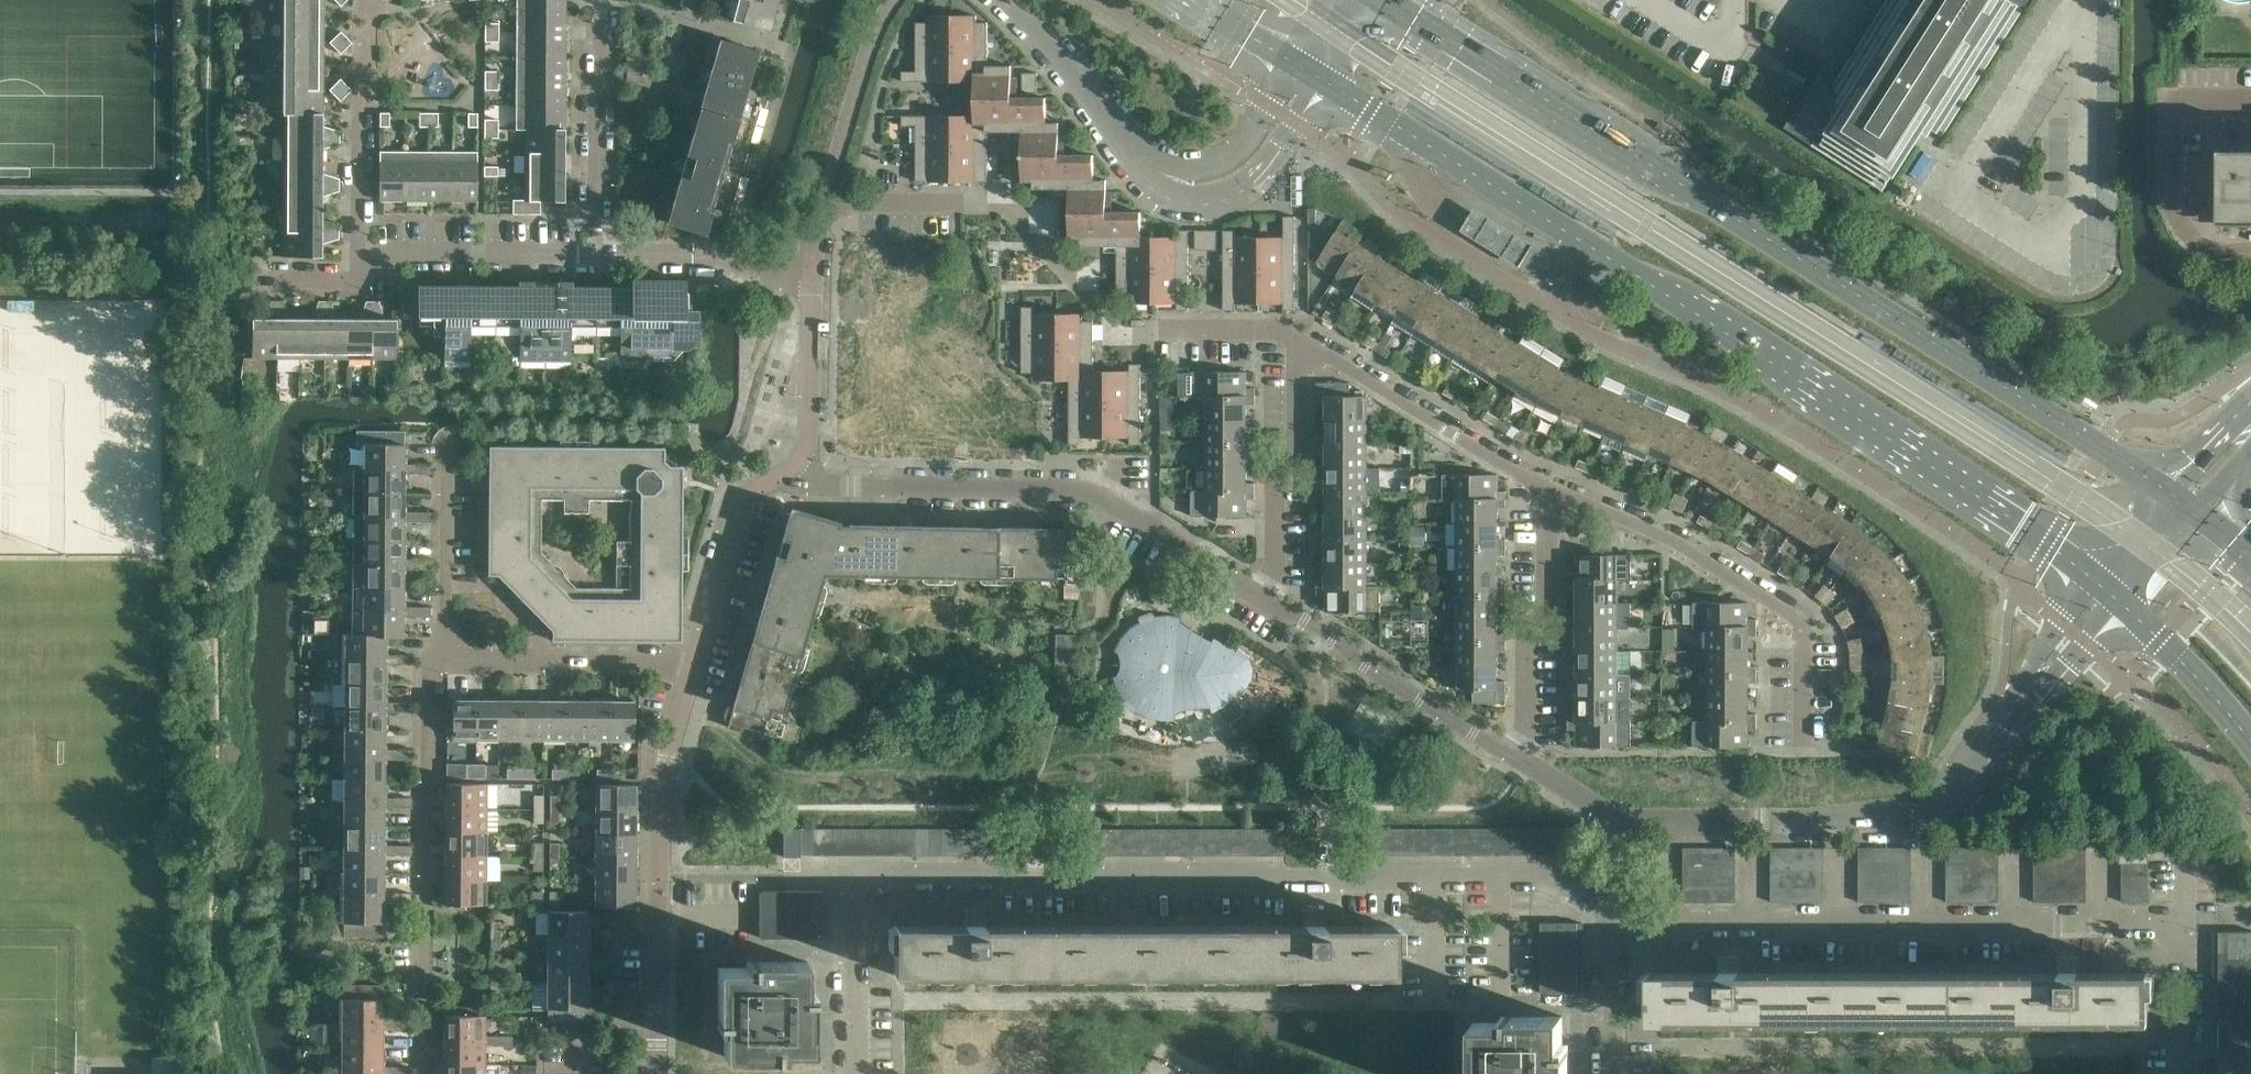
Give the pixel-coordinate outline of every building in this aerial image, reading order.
[(284,16),(323,16),(323,0),(284,0),(284,16)] [(688,7),(698,10),(700,0),(690,0),(688,7)] [(732,19),(771,30),(779,0),(737,0),(732,19)] [(1792,122),(1887,182),(1925,123),(1935,130),(2015,4),(2022,9),(2028,0),(1897,0),(1841,89),(1821,76),(1792,122)] [(516,8),(516,32),(565,32),(565,8),(516,8)] [(974,114),(902,115),(902,125),(917,125),(916,181),(988,181),(988,131),(1023,130),(1022,181),(1033,181),(1033,188),(1070,188),(1070,238),(1081,238),(1081,245),(1117,245),(1117,294),(1128,295),(1128,302),(1178,302),(1178,309),(1189,309),(1189,229),(1178,228),(1178,236),(1141,236),(1141,211),(1110,211),(1110,217),(1101,217),(1101,207),(1106,207),(1106,179),(1094,179),(1094,154),(1060,154),(1060,150),(1059,150),(1059,122),(1046,122),(1046,97),(1015,97),(1015,103),(1005,103),(1005,93),(1012,93),(1011,65),(988,65),(988,22),(977,22),(977,15),(927,15),(928,22),(916,22),(916,70),(902,71),(902,81),(974,81),(974,114)] [(284,16),(284,40),(323,40),(323,16),(284,16)] [(485,21),(485,31),(499,31),(499,22),(485,21)] [(346,47),(352,41),(341,30),(335,36),(346,47)] [(485,31),(485,41),(499,41),(499,31),(485,31)] [(516,32),(516,56),(565,56),(565,32),(516,32)] [(335,36),(329,41),(341,53),(346,47),(335,36)] [(747,147),(754,124),(760,101),(767,78),(774,55),(719,39),(712,61),(706,84),(699,107),(698,109),(691,108),(684,119),(683,127),(692,130),(686,153),(672,198),(666,220),(666,221),(689,228),(699,230),(714,234),(721,236),(727,215),(740,169),(747,147)] [(284,40),(283,64),(323,64),(323,40),(284,40)] [(516,56),(516,80),(564,80),(565,56),(516,56)] [(283,64),(283,88),(323,88),(323,64),(283,64)] [(484,70),(484,79),(498,79),(499,70),(484,70)] [(1766,77),(1755,70),(1750,79),(1760,86),(1766,77)] [(1037,72),(1023,72),(1023,82),(1037,82),(1037,72)] [(346,95),(352,89),(340,77),(335,83),(346,95)] [(484,79),(484,88),(498,89),(498,79),(484,79)] [(516,80),(516,104),(564,104),(564,80),(516,80)] [(1037,82),(1023,82),(1023,92),(1037,92),(1037,82)] [(335,83),(329,89),(340,100),(346,95),(335,83)] [(283,88),(283,111),(323,111),(323,88),(283,88)] [(516,104),(516,128),(564,128),(564,104),(516,104)] [(323,111),(283,111),(283,136),(340,137),(340,130),(331,127),(322,131),(323,124),(323,111)] [(380,111),(380,125),(389,125),(390,111),(380,111)] [(429,112),(419,111),(419,126),(429,125),(429,112)] [(429,112),(429,125),(438,125),(438,112),(429,112)] [(478,112),(468,112),(468,126),(478,126),(478,112)] [(484,118),(484,127),(498,128),(498,118),(484,118)] [(484,127),(484,137),(498,137),(498,128),(484,127)] [(564,128),(516,128),(524,129),(524,152),(564,152),(564,128)] [(340,137),(283,136),(283,160),(322,160),(322,150),(322,142),(331,146),(340,143),(340,137)] [(2217,147),(2217,221),(2220,222),(2232,222),(2250,222),(2250,147),(2217,147)] [(380,150),(379,199),(404,199),(404,150),(380,150)] [(404,150),(404,199),(428,199),(429,150),(404,150)] [(429,150),(428,199),(453,199),(453,150),(429,150)] [(453,150),(453,199),(478,199),(478,150),(453,150)] [(524,152),(524,176),(564,176),(564,152),(524,152)] [(322,160),(283,160),(283,184),(339,184),(340,177),(331,174),(322,178),(322,172),(322,160)] [(498,165),(484,165),(484,175),(498,175),(498,165)] [(513,200),(513,213),(541,213),(540,200),(564,200),(564,176),(524,176),(524,198),(513,198),(513,200)] [(339,184),(283,184),(283,208),(322,208),(322,197),(322,190),(331,193),(339,190),(339,184)] [(513,213),(513,200),(499,200),(499,213),(513,213)] [(1475,203),(1460,226),(1522,265),(1537,242),(1475,203)] [(322,208),(283,208),(283,231),(339,231),(339,225),(331,222),(322,226),(322,219),(322,208)] [(1284,236),(1260,236),(1260,270),(1295,271),(1295,216),(1284,215),(1284,236)] [(687,235),(689,228),(666,221),(666,220),(659,218),(656,228),(664,230),(663,235),(687,235)] [(1317,262),(1337,275),(1363,232),(1343,219),(1317,262)] [(1195,229),(1195,249),(1217,249),(1217,229),(1195,229)] [(1260,270),(1260,236),(1236,236),(1236,229),(1224,229),(1224,270),(1260,270)] [(339,231),(283,231),(283,255),(322,255),(322,244),(322,237),(331,241),(339,238),(339,231)] [(1317,231),(1309,231),(1309,241),(1317,241),(1317,231)] [(1363,232),(1337,275),(1357,287),(1376,255),(1358,244),(1365,233),(1363,232)] [(1376,255),(1357,287),(1352,296),(1373,309),(1397,269),(1376,255)] [(1397,269),(1373,309),(1393,322),(1418,281),(1397,269)] [(1260,270),(1224,270),(1224,309),(1235,309),(1235,302),(1259,302),(1260,270)] [(1295,271),(1260,270),(1259,302),(1284,303),(1284,309),(1295,310),(1295,271)] [(1418,281),(1393,322),(1413,335),(1444,284),(1424,271),(1418,281)] [(695,337),(694,316),(695,311),(695,309),(683,309),(684,295),(684,280),(683,280),(665,280),(660,280),(647,280),(641,280),(633,279),(633,291),(622,291),(622,287),(570,287),(520,287),(470,287),(470,290),(458,290),(458,287),(420,286),(420,293),(403,293),(403,299),(403,314),(420,314),(434,314),(434,324),(440,324),(440,335),(445,335),(445,365),(470,365),(470,355),(495,355),(495,363),(520,363),(520,365),(571,365),(571,356),(596,356),(596,363),(621,363),(621,365),(646,365),(646,358),(674,358),(685,347),(694,338),(695,337)] [(1464,296),(1444,284),(1413,335),(1433,347),(1464,296)] [(1485,309),(1464,296),(1433,347),(1453,360),(1478,319),(1485,309)] [(264,317),(252,317),(252,356),(276,356),(276,300),(270,299),(267,308),(271,317),(264,317)] [(283,300),(276,300),(276,356),(300,356),(300,317),(290,317),(283,317),(286,308),(283,300)] [(312,317),(300,317),(300,356),(324,357),(324,300),(318,300),(315,308),(319,317),(312,317)] [(331,300),(324,300),(324,357),(348,357),(348,317),(338,317),(330,317),(334,309),(331,300)] [(360,317),(348,317),(348,357),(372,357),(373,300),(366,300),(363,309),(367,317),(360,317)] [(379,300),(373,300),(372,357),(396,357),(397,317),(385,317),(378,317),(382,309),(379,300)] [(34,301),(8,301),(8,310),(34,310),(34,301)] [(1093,379),(1093,370),(1094,320),(1083,320),(1081,313),(1033,313),(1033,306),(1022,306),(1022,372),(1033,372),(1033,379),(1070,379),(1093,379)] [(1327,310),(1323,316),(1335,324),(1339,317),(1327,310)] [(1339,317),(1335,324),(1347,331),(1351,325),(1339,317)] [(1498,332),(1478,319),(1453,360),(1473,372),(1498,332)] [(1518,344),(1498,332),(1473,372),(1493,385),(1499,376),(1518,344)] [(1518,344),(1499,376),(1519,388),(1545,347),(1525,334),(1518,344)] [(1367,335),(1363,342),(1375,349),(1379,342),(1367,335)] [(1379,342),(1375,349),(1387,357),(1391,350),(1379,342)] [(1565,359),(1545,347),(1519,388),(1513,398),(1534,411),(1558,370),(1565,359)] [(1408,360),(1404,367),(1415,374),(1419,368),(1408,360)] [(1093,379),(1070,379),(1070,443),(1081,443),(1081,436),(1130,436),(1130,443),(1141,443),(1141,363),(1130,363),(1130,370),(1093,370),(1093,379)] [(1419,368),(1415,374),(1427,382),(1431,375),(1419,368)] [(1577,379),(1558,370),(1534,411),(1559,424),(1563,414),(1577,379)] [(1192,372),(1179,372),(1179,396),(1206,396),(1256,396),(1256,387),(1247,387),(1247,371),(1192,371),(1192,372)] [(1626,387),(1604,378),(1599,389),(1585,423),(1607,432),(1626,387)] [(1577,379),(1563,414),(1585,423),(1599,389),(1577,379)] [(1326,404),(1326,421),(1367,421),(1367,395),(1350,395),(1350,382),(1317,382),(1317,404),(1326,404)] [(1448,385),(1444,392),(1456,400),(1460,393),(1448,385)] [(1647,396),(1626,387),(1607,432),(1603,443),(1624,452),(1628,442),(1647,396)] [(1460,393),(1456,400),(1467,407),(1471,400),(1460,393)] [(1172,396),(1160,396),(1160,417),(1172,417),(1172,396)] [(1256,404),(1256,396),(1206,396),(1206,419),(1247,419),(1247,404),(1256,404)] [(1669,406),(1647,396),(1628,442),(1624,452),(1646,461),(1650,451),(1669,406)] [(1669,406),(1650,451),(1672,460),(1686,426),(1691,415),(1669,406)] [(1488,411),(1484,417),(1496,425),(1500,418),(1488,411)] [(1500,418),(1496,425),(1508,432),(1512,426),(1500,418)] [(1206,419),(1206,443),(1256,443),(1256,435),(1247,435),(1247,419),(1206,419)] [(1317,435),(1317,443),(1367,444),(1367,421),(1326,421),(1326,435),(1317,435)] [(1524,426),(1516,438),(1523,442),(1530,430),(1524,426)] [(1686,426),(1672,460),(1694,470),(1708,436),(1686,426)] [(357,429),(356,445),(361,445),(361,468),(405,468),(405,463),(405,429),(357,429)] [(1708,436),(1694,470),(1712,479),(1732,448),(1708,436)] [(594,446),(595,439),(559,438),(559,445),(489,445),(488,574),(498,574),(552,629),(552,639),(682,640),(682,570),(689,570),(689,535),(682,535),(683,465),(676,465),(676,458),(671,454),(664,453),(665,446),(594,446)] [(1551,440),(1546,453),(1553,456),(1558,443),(1551,440)] [(1206,443),(1206,467),(1247,467),(1247,451),(1256,451),(1256,443),(1206,443)] [(1367,444),(1317,443),(1317,452),(1326,452),(1326,467),(1367,467),(1367,444)] [(1411,444),(1400,444),(1400,453),(1411,453),(1411,444)] [(1732,448),(1712,479),(1733,492),(1752,460),(1732,448)] [(1579,459),(1576,466),(1589,472),(1592,464),(1579,459)] [(1752,460),(1733,492),(1752,504),(1772,473),(1752,460)] [(1772,473),(1752,504),(1773,517),(1793,486),(1799,476),(1778,462),(1772,473)] [(405,468),(405,473),(418,473),(418,463),(405,463),(405,468)] [(418,463),(418,473),(431,473),(432,463),(418,463)] [(1592,464),(1589,472),(1602,477),(1605,470),(1592,464)] [(1247,467),(1206,467),(1206,489),(1256,489),(1256,482),(1247,482),(1247,467)] [(1317,483),(1317,491),(1367,491),(1367,467),(1326,467),(1326,483),(1317,483)] [(361,468),(353,468),(353,492),(404,492),(405,473),(405,468),(361,468)] [(1443,473),(1443,498),(1506,498),(1506,490),(1498,490),(1498,474),(1443,473)] [(1636,483),(1623,478),(1620,485),(1633,490),(1636,483)] [(1402,491),(1412,491),(1412,481),(1402,481),(1402,491)] [(1636,483),(1633,490),(1646,496),(1649,489),(1636,483)] [(1793,486),(1773,517),(1793,530),(1813,498),(1793,486)] [(1206,489),(1192,489),(1192,515),(1247,515),(1247,499),(1256,499),(1256,489),(1206,489)] [(1367,491),(1317,491),(1317,499),(1326,499),(1326,515),(1367,515),(1367,491)] [(404,492),(353,492),(353,515),(404,516),(404,510),(404,492)] [(1676,493),(1670,506),(1677,509),(1682,496),(1676,493)] [(1682,496),(1677,509),(1683,512),(1689,498),(1682,496)] [(1506,498),(1443,498),(1443,499),(1457,499),(1457,522),(1497,522),(1498,507),(1506,507),(1506,498)] [(1813,498),(1793,530),(1813,542),(1833,511),(1813,498)] [(776,555),(768,583),(816,597),(823,573),(879,574),(880,524),(849,524),(849,525),(837,525),(839,521),(791,507),(789,513),(782,538),(783,538),(778,556),(776,555)] [(404,516),(404,521),(418,521),(418,511),(404,510),(404,516)] [(418,511),(418,521),(431,521),(431,511),(418,511)] [(1833,511),(1813,542),(1833,555),(1852,523),(1833,511)] [(1702,514),(1697,521),(1709,528),(1713,521),(1702,514)] [(404,516),(353,515),(352,539),(404,539),(404,521),(404,516)] [(1367,515),(1326,515),(1326,530),(1317,530),(1317,538),(1367,538),(1367,515)] [(1713,521),(1709,528),(1721,535),(1725,529),(1713,521)] [(1080,585),(1081,530),(1085,530),(1085,529),(1081,529),(1081,528),(1081,526),(1080,525),(1079,524),(1078,523),(1077,522),(1074,522),(1069,522),(1068,522),(1067,523),(1066,524),(1065,524),(1064,526),(1064,527),(1064,528),(995,527),(994,576),(1063,578),(1064,584),(1063,598),(1079,599),(1080,585)] [(1457,522),(1457,546),(1506,546),(1506,538),(1497,538),(1497,522),(1457,522)] [(1852,523),(1833,555),(1848,566),(1872,538),(1852,523)] [(937,526),(880,524),(879,574),(936,575),(937,526)] [(995,527),(937,526),(936,575),(994,576),(995,527)] [(1425,528),(1412,528),(1412,533),(1412,546),(1423,546),(1425,546),(1425,528)] [(1367,538),(1317,538),(1317,547),(1326,547),(1326,562),(1367,562),(1367,538)] [(1872,538),(1848,566),(1849,567),(1864,582),(1892,558),(1874,539),(1872,538)] [(404,539),(352,539),(352,563),(404,563),(404,558),(404,539)] [(1742,539),(1738,546),(1750,553),(1754,547),(1742,539)] [(1457,546),(1456,570),(1497,570),(1497,554),(1506,554),(1506,546),(1457,546)] [(1754,547),(1750,553),(1761,561),(1766,554),(1754,547)] [(1568,570),(1568,578),(1618,578),(1618,580),(1631,579),(1631,554),(1577,554),(1577,570),(1568,570)] [(404,563),(404,568),(417,568),(417,558),(404,558),(404,563)] [(431,558),(417,558),(417,568),(431,568),(431,558)] [(1892,558),(1864,582),(1876,598),(1907,579),(1892,558)] [(1367,562),(1326,562),(1326,578),(1317,578),(1317,585),(1367,585),(1367,562)] [(404,563),(352,563),(352,586),(404,587),(404,568),(404,563)] [(1782,564),(1778,571),(1790,578),(1794,572),(1782,564)] [(1456,570),(1456,593),(1506,593),(1506,585),(1497,585),(1497,570),(1456,570)] [(1794,572),(1790,578),(1802,586),(1806,579),(1794,572)] [(1656,576),(1638,581),(1642,596),(1660,590),(1656,576)] [(1618,578),(1568,578),(1568,587),(1577,587),(1577,602),(1618,602),(1618,580),(1618,578)] [(1907,579),(1876,598),(1876,599),(1885,618),(1920,604),(1908,580),(1907,579)] [(816,597),(768,583),(752,641),(799,655),(816,597)] [(1816,595),(1821,599),(1830,589),(1825,584),(1816,595)] [(1317,585),(1317,594),(1326,594),(1326,611),(1380,611),(1380,585),(1367,585),(1317,585)] [(404,587),(352,586),(352,610),(404,611),(404,606),(404,587)] [(1830,589),(1821,599),(1826,604),(1836,594),(1830,589)] [(1456,593),(1456,617),(1497,617),(1497,602),(1506,602),(1506,593),(1456,593)] [(1694,601),(1694,626),(1694,627),(1707,627),(1707,626),(1757,626),(1757,618),(1748,618),(1748,601),(1694,601)] [(1577,618),(1568,618),(1568,626),(1618,626),(1630,626),(1630,602),(1618,602),(1577,602),(1577,618)] [(1920,604),(1885,618),(1891,637),(1927,628),(1920,604)] [(1423,605),(1412,605),(1412,617),(1423,617),(1423,605)] [(404,611),(404,616),(417,615),(417,606),(404,606),(404,611)] [(430,606),(417,606),(417,615),(430,616),(430,606)] [(1847,608),(1835,615),(1839,621),(1851,614),(1847,608)] [(404,611),(352,610),(351,633),(374,633),(375,636),(386,636),(403,636),(404,616),(404,611)] [(1154,619),(1152,613),(1137,618),(1141,624),(1130,631),(1122,640),(1116,652),(1124,654),(1122,664),(1122,674),(1115,675),(1119,688),(1126,698),(1121,702),(1133,713),(1136,707),(1147,712),(1157,714),(1173,715),(1174,703),(1181,701),(1194,697),(1202,692),(1208,707),(1221,700),(1231,693),(1235,699),(1245,689),(1244,687),(1240,684),(1245,677),(1246,670),(1243,659),(1247,657),(1249,656),(1237,647),(1233,652),(1222,648),(1210,641),(1209,643),(1200,637),(1185,631),(1179,629),(1179,621),(1165,619),(1154,619)] [(1851,614),(1839,621),(1843,627),(1855,620),(1851,614)] [(1675,615),(1663,615),(1663,625),(1675,625),(1675,615)] [(1456,617),(1456,641),(1506,641),(1506,633),(1497,633),(1497,617),(1456,617)] [(1618,626),(1568,626),(1568,634),(1577,634),(1577,650),(1618,650),(1618,626)] [(1707,626),(1707,627),(1707,650),(1748,650),(1748,634),(1757,634),(1757,626),(1707,626)] [(1927,628),(1891,637),(1892,637),(1895,658),(1932,656),(1928,629),(1927,628)] [(351,633),(343,633),(342,658),(386,658),(386,653),(386,636),(375,636),(374,633),(351,633)] [(1079,634),(1055,633),(1054,664),(1078,665),(1079,634)] [(1862,637),(1848,640),(1849,646),(1863,644),(1862,637)] [(1663,639),(1663,650),(1675,650),(1675,639),(1663,639)] [(799,655),(752,641),(733,705),(732,705),(730,705),(729,706),(728,706),(727,707),(726,708),(726,709),(725,711),(724,714),(724,716),(724,718),(725,720),(726,721),(728,722),(727,726),(729,726),(730,723),(782,738),(796,742),(800,726),(787,722),(780,720),(799,655)] [(1456,641),(1456,665),(1497,665),(1497,649),(1506,649),(1506,641),(1456,641)] [(1863,644),(1849,646),(1851,654),(1865,651),(1863,644)] [(1577,665),(1568,665),(1568,673),(1630,673),(1630,650),(1618,650),(1577,650),(1577,665)] [(1707,650),(1707,674),(1757,674),(1757,665),(1748,665),(1748,650),(1707,650)] [(386,658),(386,664),(398,664),(398,654),(386,653),(386,658)] [(398,654),(398,664),(412,664),(412,654),(398,654)] [(1894,679),(1931,682),(1944,684),(1945,655),(1932,656),(1895,658),(1894,679)] [(386,658),(342,658),(342,682),(346,682),(385,683),(386,664),(386,658)] [(1497,665),(1456,665),(1456,689),(1473,689),(1473,702),(1506,702),(1506,680),(1497,680),(1497,665)] [(1852,668),(1851,675),(1865,676),(1866,669),(1852,668)] [(1630,673),(1568,673),(1568,682),(1577,682),(1577,697),(1631,697),(1631,673),(1630,673)] [(1707,674),(1707,697),(1748,697),(1748,682),(1757,682),(1757,674),(1707,674)] [(1851,675),(1851,682),(1865,684),(1865,676),(1851,675)] [(1894,679),(1891,700),(1927,709),(1931,682),(1894,679)] [(346,682),(346,706),(385,706),(385,701),(385,683),(346,682)] [(1577,713),(1568,713),(1568,721),(1618,721),(1618,720),(1631,720),(1631,697),(1577,697),(1577,713)] [(1748,697),(1707,697),(1707,720),(1707,721),(1757,721),(1757,713),(1748,713),(1748,697)] [(1847,699),(1843,712),(1851,714),(1854,700),(1847,699)] [(453,722),(447,722),(447,738),(476,738),(476,701),(453,700),(453,722)] [(1891,700),(1885,722),(1921,731),(1927,709),(1891,700)] [(385,706),(385,711),(398,711),(398,701),(385,701),(385,706)] [(398,701),(398,711),(412,711),(412,701),(398,701)] [(476,701),(476,738),(498,738),(499,701),(476,701)] [(499,701),(498,738),(521,738),(521,701),(499,701)] [(521,701),(521,738),(544,738),(544,701),(521,701)] [(544,701),(544,738),(567,739),(567,701),(544,701)] [(567,701),(567,739),(589,739),(590,701),(567,701)] [(590,701),(589,739),(612,739),(613,702),(590,701)] [(613,702),(612,739),(635,739),(635,702),(613,702)] [(346,706),(345,728),(385,729),(385,711),(385,706),(346,706)] [(1843,712),(1840,726),(1848,728),(1851,714),(1843,712)] [(1707,720),(1693,720),(1693,721),(1693,746),(1728,746),(1748,746),(1748,729),(1757,729),(1757,721),(1707,721),(1707,720)] [(1618,721),(1568,721),(1568,729),(1577,729),(1577,746),(1631,746),(1631,721),(1618,721)] [(1885,722),(1879,746),(1928,759),(1934,734),(1921,731),(1885,722)] [(345,728),(345,753),(385,753),(385,748),(385,729),(345,728)] [(385,753),(385,758),(398,759),(398,749),(385,748),(385,753)] [(398,749),(398,759),(412,759),(412,749),(398,749)] [(345,753),(345,776),(385,776),(385,758),(385,753),(345,753)] [(467,763),(447,763),(447,777),(467,777),(467,763)] [(476,763),(476,777),(485,777),(486,763),(476,763)] [(507,768),(507,777),(521,777),(521,768),(507,768)] [(521,768),(521,777),(535,777),(535,768),(521,768)] [(566,768),(552,768),(552,778),(566,778),(566,768)] [(580,768),(566,768),(566,778),(580,778),(580,768)] [(597,778),(611,778),(611,768),(597,768),(597,778)] [(611,768),(611,778),(625,778),(625,769),(611,768)] [(345,776),(345,801),(385,802),(385,796),(385,776),(345,776)] [(447,782),(446,806),(486,807),(486,783),(447,782)] [(596,783),(596,808),(636,809),(636,784),(596,783)] [(534,794),(534,808),(544,808),(544,794),(534,794)] [(550,794),(550,808),(560,808),(560,794),(550,794)] [(385,802),(385,806),(397,807),(397,797),(385,796),(385,802)] [(397,797),(397,807),(411,807),(411,797),(397,797)] [(345,801),(345,825),(384,825),(385,806),(385,802),(345,801)] [(446,806),(446,831),(486,831),(486,807),(446,806)] [(544,808),(534,808),(533,822),(544,822),(544,808)] [(560,808),(550,808),(550,822),(560,822),(560,808)] [(636,809),(596,808),(596,833),(636,833),(636,809)] [(345,825),(344,849),(384,849),(384,844),(384,825),(345,825)] [(1563,827),(1549,828),(1549,854),(1562,853),(1563,827)] [(901,828),(889,829),(889,855),(901,855),(901,828)] [(914,828),(901,828),(901,855),(915,855),(914,828)] [(928,828),(914,828),(915,855),(928,854),(928,828)] [(940,828),(928,828),(928,854),(940,854),(940,828)] [(954,828),(940,828),(940,854),(954,854),(954,828)] [(967,828),(954,828),(954,854),(967,854),(967,828)] [(980,828),(967,828),(967,854),(980,854),(980,828)] [(980,828),(980,854),(994,854),(994,828),(980,828)] [(1076,828),(1076,854),(1090,854),(1090,828),(1076,828)] [(1103,828),(1090,828),(1090,854),(1102,854),(1103,828)] [(1116,828),(1103,828),(1102,854),(1116,854),(1116,828)] [(1128,854),(1128,828),(1116,828),(1116,854),(1128,854)] [(1141,828),(1128,828),(1128,854),(1141,854),(1141,828)] [(1154,828),(1141,828),(1141,854),(1154,854),(1154,828)] [(1167,828),(1154,828),(1154,854),(1167,854),(1167,828)] [(1180,854),(1180,828),(1167,828),(1167,854),(1180,854)] [(1180,828),(1180,854),(1193,854),(1193,828),(1180,828)] [(1206,828),(1193,828),(1193,854),(1206,854),(1206,828)] [(1219,828),(1206,828),(1206,854),(1219,854),(1219,828)] [(1232,828),(1219,828),(1219,854),(1231,854),(1232,828)] [(1244,828),(1232,828),(1231,854),(1244,854),(1244,828)] [(1257,855),(1257,828),(1244,828),(1244,854),(1257,855)] [(1271,828),(1257,828),(1257,855),(1271,855),(1271,828)] [(1285,828),(1271,828),(1271,855),(1285,855),(1285,828)] [(1367,828),(1367,855),(1380,854),(1380,828),(1367,828)] [(1393,828),(1380,828),(1380,854),(1393,854),(1393,828)] [(1406,828),(1393,828),(1393,854),(1406,854),(1406,828)] [(1419,828),(1406,828),(1406,854),(1419,854),(1419,828)] [(1432,828),(1419,828),(1419,854),(1432,854),(1432,828)] [(1432,828),(1432,854),(1445,854),(1445,828),(1432,828)] [(1459,828),(1445,828),(1445,854),(1459,854),(1459,828)] [(1459,828),(1459,854),(1472,854),(1471,828),(1459,828)] [(1485,828),(1471,828),(1472,854),(1485,854),(1485,828)] [(1497,828),(1485,828),(1485,854),(1497,854),(1497,828)] [(1510,828),(1497,828),(1497,854),(1511,854),(1510,828)] [(1523,828),(1510,828),(1511,854),(1523,854),(1523,828)] [(1536,828),(1523,828),(1523,854),(1537,854),(1536,828)] [(1549,828),(1536,828),(1537,854),(1549,854),(1549,828)] [(2098,828),(2087,828),(2087,841),(2098,841),(2098,828)] [(801,829),(784,829),(784,856),(801,856),(801,855),(801,829)] [(813,829),(801,829),(801,855),(813,855),(813,829)] [(813,829),(813,855),(826,855),(826,829),(813,829)] [(826,829),(826,855),(838,855),(839,829),(826,829)] [(849,829),(839,829),(838,855),(849,855),(849,829)] [(862,829),(849,829),(849,855),(862,855),(862,829)] [(875,829),(862,829),(862,855),(875,855),(875,829)] [(889,829),(875,829),(875,855),(889,855),(889,829)] [(446,831),(446,855),(486,855),(486,831),(446,831)] [(636,833),(596,833),(596,857),(636,857),(636,833)] [(533,841),(533,855),(543,856),(543,841),(533,841)] [(550,841),(550,856),(560,856),(560,842),(550,841)] [(384,849),(384,854),(397,854),(397,844),(384,844),(384,849)] [(397,844),(397,854),(411,854),(411,844),(397,844)] [(1711,861),(1711,847),(1685,847),(1685,861),(1711,861)] [(1737,847),(1711,847),(1711,861),(1737,861),(1737,847)] [(1798,847),(1770,847),(1770,861),(1798,861),(1798,847)] [(1798,847),(1798,861),(1824,860),(1824,847),(1798,847)] [(1885,847),(1860,847),(1860,860),(1885,860),(1885,847)] [(1912,847),(1885,847),(1885,860),(1912,860),(1912,847)] [(1974,847),(1947,847),(1947,860),(1974,860),(1974,847)] [(2000,847),(1974,847),(1974,860),(2000,860),(2000,847)] [(2061,847),(2035,847),(2035,860),(2061,860),(2061,847)] [(2087,847),(2061,847),(2061,860),(2087,860),(2087,847)] [(2149,847),(2120,847),(2121,860),(2149,860),(2149,847)] [(344,849),(344,871),(384,871),(384,854),(384,849),(344,849)] [(486,855),(446,855),(446,879),(486,879),(500,879),(500,855),(486,855)] [(543,856),(533,855),(533,870),(543,870),(543,856)] [(560,856),(550,856),(549,870),(560,870),(560,856)] [(596,857),(596,881),(635,881),(636,857),(596,857)] [(1798,861),(1798,874),(1824,874),(1824,860),(1798,861)] [(1885,860),(1860,860),(1860,874),(1885,874),(1885,860)] [(1912,860),(1885,860),(1885,874),(1912,874),(1912,860)] [(1974,860),(1947,860),(1947,874),(1974,874),(1974,860)] [(2000,860),(1974,860),(1974,874),(2000,874),(2000,860)] [(2061,860),(2035,860),(2035,874),(2061,874),(2061,860)] [(2087,860),(2061,860),(2061,874),(2087,874),(2087,860)] [(2149,860),(2121,860),(2121,862),(2123,862),(2123,874),(2149,874),(2149,860)] [(1711,861),(1685,861),(1685,874),(1711,874),(1711,861)] [(1737,861),(1711,861),(1711,874),(1737,874),(1737,861)] [(1798,861),(1770,861),(1770,874),(1798,874),(1798,861)] [(344,871),(341,871),(341,896),(384,896),(384,891),(384,871),(344,871)] [(1711,874),(1685,874),(1685,887),(1711,887),(1711,874)] [(1737,874),(1711,874),(1711,887),(1737,887),(1737,874)] [(1798,874),(1770,874),(1770,887),(1798,887),(1798,874)] [(1798,874),(1798,887),(1824,887),(1824,874),(1798,874)] [(1885,874),(1860,874),(1860,887),(1885,887),(1885,874)] [(1912,874),(1885,874),(1885,887),(1912,887),(1912,874)] [(1974,874),(1947,874),(1948,887),(1974,887),(1974,874)] [(2000,874),(1974,874),(1974,887),(2000,887),(2000,874)] [(2061,874),(2035,874),(2035,887),(2061,887),(2061,874)] [(2087,874),(2061,874),(2061,887),(2087,887),(2087,874)] [(2149,874),(2123,874),(2123,887),(2149,887),(2149,874)] [(446,879),(446,903),(486,904),(486,879),(446,879)] [(596,881),(596,905),(635,905),(635,881),(596,881)] [(1711,887),(1685,887),(1685,901),(1711,901),(1711,887)] [(1737,887),(1711,887),(1711,901),(1737,901),(1737,887)] [(1798,887),(1770,887),(1770,901),(1798,901),(1798,887)] [(1798,887),(1798,901),(1824,901),(1824,887),(1798,887)] [(1885,887),(1860,887),(1860,901),(1885,901),(1885,887)] [(1912,887),(1885,887),(1885,901),(1912,901),(1912,887)] [(1974,887),(1948,887),(1948,901),(1974,901),(1974,887)] [(2000,887),(1974,887),(1974,901),(2000,901),(2000,887)] [(2061,887),(2035,887),(2035,901),(2061,901),(2061,887)] [(2087,887),(2061,887),(2061,901),(2087,901),(2087,887)] [(2123,887),(2123,901),(2149,901),(2149,887),(2123,887)] [(533,890),(533,905),(543,904),(543,890),(533,890)] [(549,904),(559,905),(559,890),(549,890),(549,904)] [(384,896),(384,902),(397,902),(397,891),(384,891),(384,896)] [(397,891),(397,902),(411,902),(411,892),(397,891)] [(784,891),(762,891),(762,938),(784,938),(821,938),(821,891),(784,891)] [(341,896),(340,935),(383,935),(384,902),(384,896),(341,896)] [(547,909),(547,910),(547,935),(588,935),(588,910),(547,909)] [(895,974),(905,974),(1394,975),(1393,925),(1322,926),(1323,911),(1325,911),(1325,909),(1301,909),(1301,911),(1304,911),(1303,926),(984,925),(985,911),(986,911),(986,909),(963,909),(963,911),(965,911),(965,925),(895,925),(895,974)] [(491,920),(491,934),(501,934),(501,920),(491,920)] [(1541,922),(1542,946),(1542,992),(1584,992),(1584,922),(1541,922)] [(2219,954),(2250,954),(2250,930),(2219,930),(2219,954)] [(491,934),(491,948),(500,948),(501,934),(491,934)] [(588,935),(547,935),(548,959),(587,959),(588,935)] [(2219,954),(2219,977),(2250,977),(2250,954),(2219,954)] [(1650,1021),(1663,1021),(2149,1021),(2149,971),(2078,972),(2079,957),(2080,957),(2080,955),(2058,955),(2058,957),(2059,957),(2059,972),(1739,972),(1739,957),(1741,957),(1741,955),(1718,955),(1718,957),(1720,957),(1720,972),(1650,972),(1650,1021)] [(399,966),(399,957),(387,957),(387,966),(399,966)] [(587,959),(548,959),(548,983),(587,983),(587,959)] [(751,966),(718,966),(718,1022),(723,1021),(724,1055),(779,1055),(779,1049),(813,1049),(812,993),(807,993),(806,960),(751,960),(751,966)] [(491,968),(490,982),(500,982),(500,968),(491,968)] [(2219,977),(2219,1001),(2220,1048),(2250,1048),(2250,977),(2219,977)] [(490,982),(490,996),(500,996),(500,982),(490,982)] [(587,983),(548,983),(548,1007),(548,1021),(587,1022),(587,1008),(587,983)] [(383,986),(341,986),(340,1022),(384,1023),(384,1018),(384,998),(383,998),(383,986)] [(445,1014),(445,1040),(485,1040),(485,1034),(485,1014),(445,1014)] [(1474,1021),(1474,1073),(1569,1073),(1570,1049),(1564,1049),(1564,1015),(1508,1015),(1508,1021),(1474,1021)] [(384,1023),(384,1028),(396,1028),(396,1018),(384,1018),(384,1023)] [(396,1018),(396,1028),(410,1028),(410,1018),(396,1018)] [(340,1022),(324,1022),(323,1046),(343,1046),(383,1046),(384,1028),(384,1023),(340,1022)] [(485,1040),(485,1045),(499,1045),(499,1034),(485,1034),(485,1040)] [(499,1034),(499,1045),(513,1045),(513,1035),(499,1034)] [(445,1040),(444,1062),(485,1062),(485,1045),(485,1040),(445,1040)] [(343,1046),(343,1070),(383,1070),(383,1066),(383,1046),(343,1046)] [(148,1073),(111,1073),(183,1073),(183,1056),(148,1056),(148,1073)] [(444,1073),(484,1073),(485,1062),(444,1062),(444,1073)] [(536,1064),(522,1064),(521,1073),(536,1073),(536,1064)] [(383,1073),(395,1073),(395,1066),(383,1066),(383,1070),(383,1073)] [(395,1073),(409,1073),(409,1066),(395,1066),(395,1073)]
